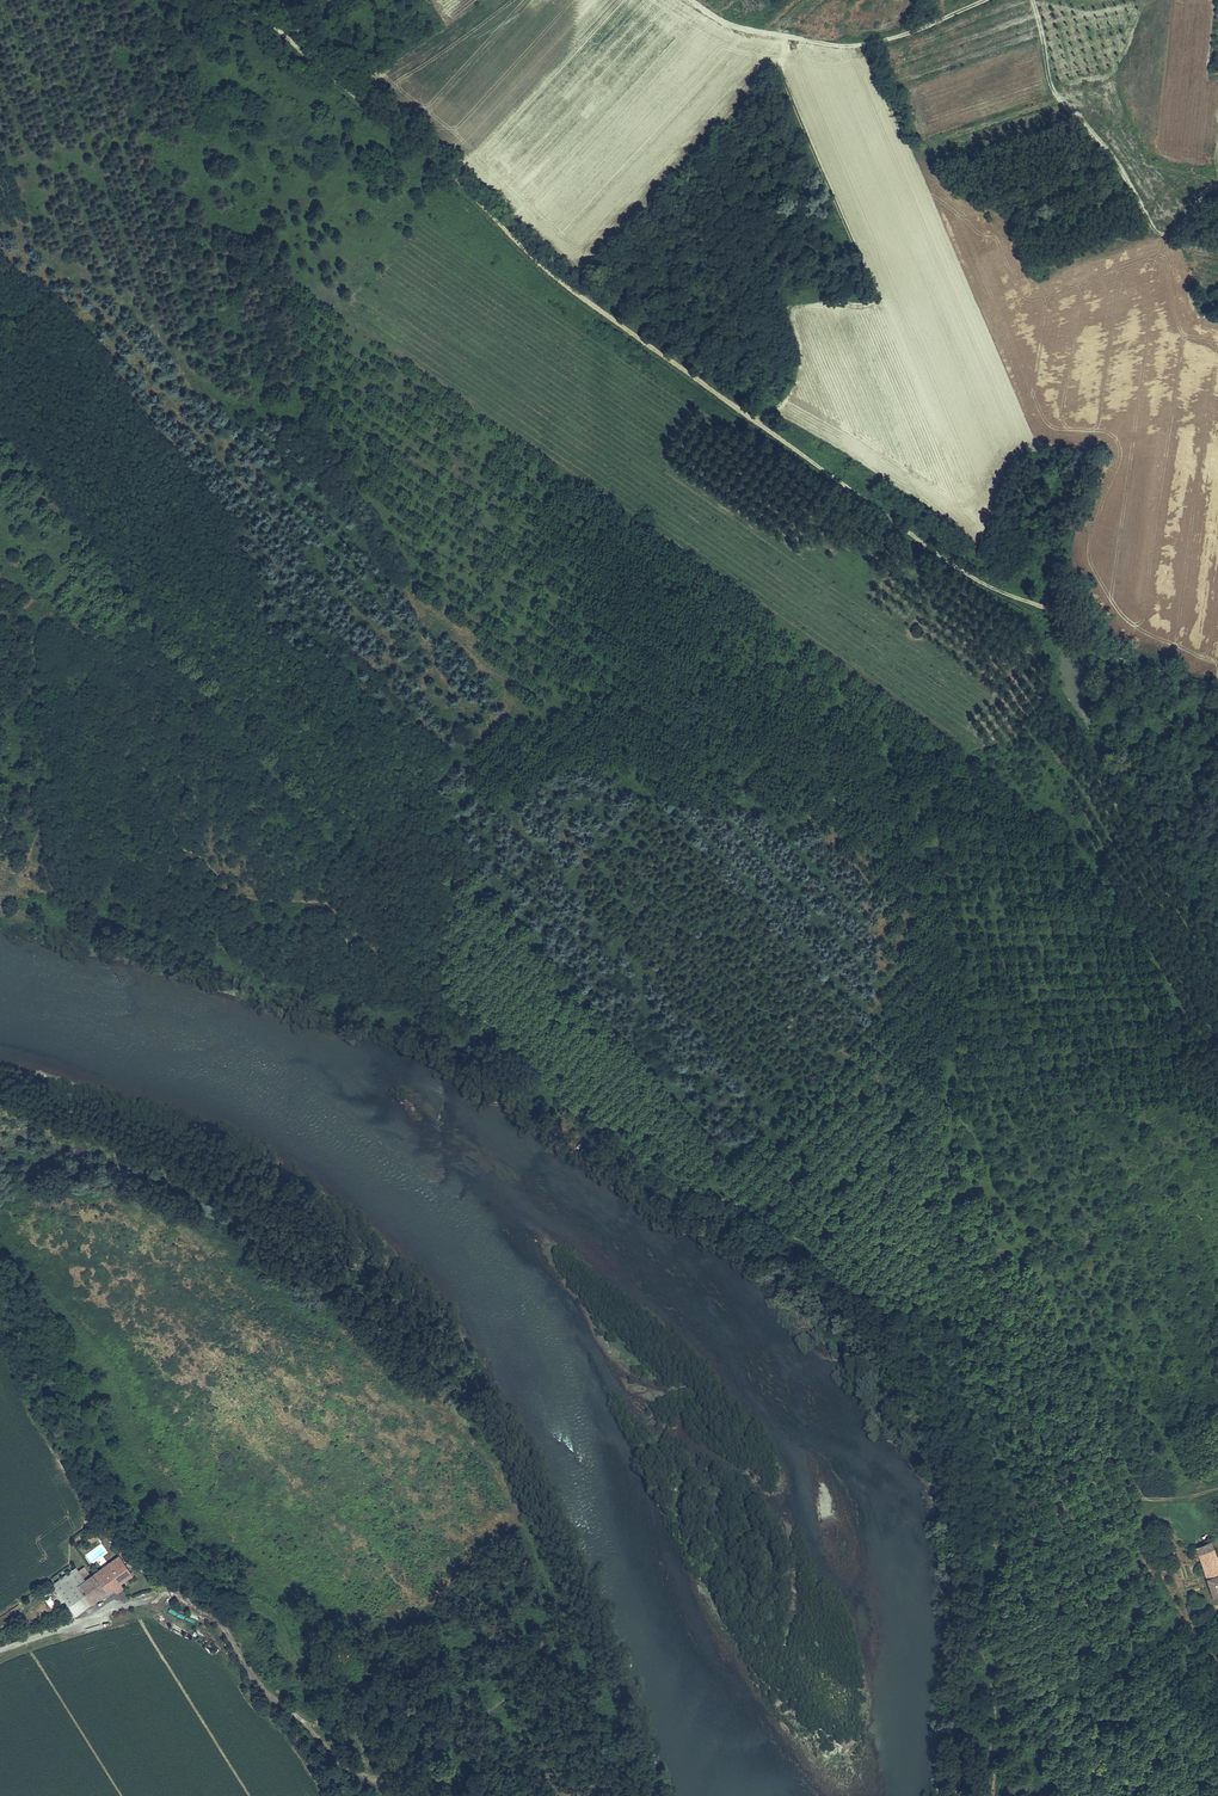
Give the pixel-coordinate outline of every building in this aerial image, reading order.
[(96,1532),(85,1537),(88,1543),(98,1539),(96,1532)] [(1195,1551),(1198,1559),(1213,1553),(1210,1546),(1195,1551)] [(1198,1559),(1212,1600),(1217,1598),(1217,1568),(1213,1553),(1198,1559)] [(125,1589),(121,1584),(133,1576),(120,1558),(92,1578),(84,1567),(78,1571),(76,1568),(54,1584),(78,1616),(114,1589),(118,1594),(125,1589)]
